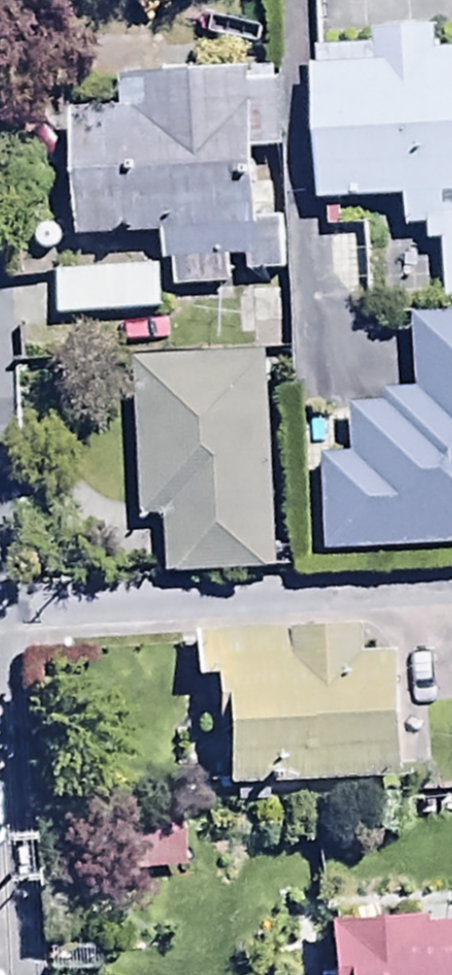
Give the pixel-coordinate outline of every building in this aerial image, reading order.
[(309,60),(314,193),(402,190),(403,221),(422,221),(422,240),(442,239),(444,297),(451,297),(451,43),(433,43),(432,20),(374,22),(375,57),(309,60)] [(68,102),(72,230),(158,227),(159,255),(169,255),(170,287),(227,285),(226,251),(245,251),(245,270),(280,269),(277,182),(252,183),(251,144),(279,144),(277,61),(123,65),(124,100),(68,102)] [(160,262),(53,266),(55,314),(161,310),(160,262)] [(409,309),(413,382),(384,383),(385,395),(348,397),(350,447),(320,449),(324,545),(451,539),(451,307),(409,309)] [(274,546),(263,348),(130,355),(139,513),(160,512),(164,569),(292,562),(291,545),(274,546)] [(220,714),(223,776),(401,768),(395,633),(363,634),(363,620),(290,624),(290,629),(186,633),(188,670),(206,669),(209,714),(220,714)] [(121,896),(160,940),(204,901),(165,857),(121,896)] [(323,916),(326,974),(451,974),(451,909),(323,916)]
